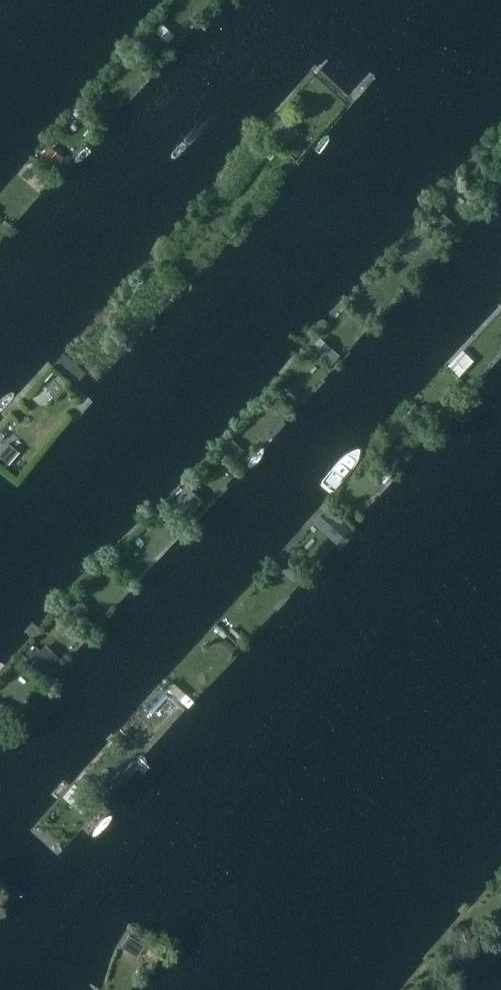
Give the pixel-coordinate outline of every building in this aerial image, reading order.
[(153,30),(142,42),(157,56),(168,44),(153,30)] [(269,144),(262,153),(270,159),(277,151),(269,144)] [(49,146),(39,159),(53,170),(63,157),(49,146)] [(319,338),(312,346),(323,356),(330,348),(319,338)] [(460,353),(451,362),(462,373),(471,363),(460,353)] [(52,377),(44,386),(54,396),(62,386),(52,377)] [(288,386),(282,391),(292,400),(297,394),(288,386)] [(415,405),(404,418),(411,424),(423,411),(415,405)] [(232,440),(224,448),(234,458),(242,450),(232,440)] [(0,452),(0,458),(7,464),(15,455),(5,446),(0,452)] [(380,446),(374,454),(382,462),(389,454),(380,446)] [(119,556),(113,563),(120,569),(126,562),(119,556)] [(74,600),(66,611),(78,621),(86,611),(74,600)] [(226,639),(217,649),(227,658),(236,648),(226,639)] [(34,646),(24,656),(42,674),(52,663),(34,646)] [(186,694),(181,700),(188,706),(193,701),(186,694)] [(74,784),(63,796),(81,813),(93,800),(74,784)] [(97,789),(93,794),(100,800),(105,795),(97,789)] [(127,937),(120,948),(136,958),(143,947),(127,937)]
